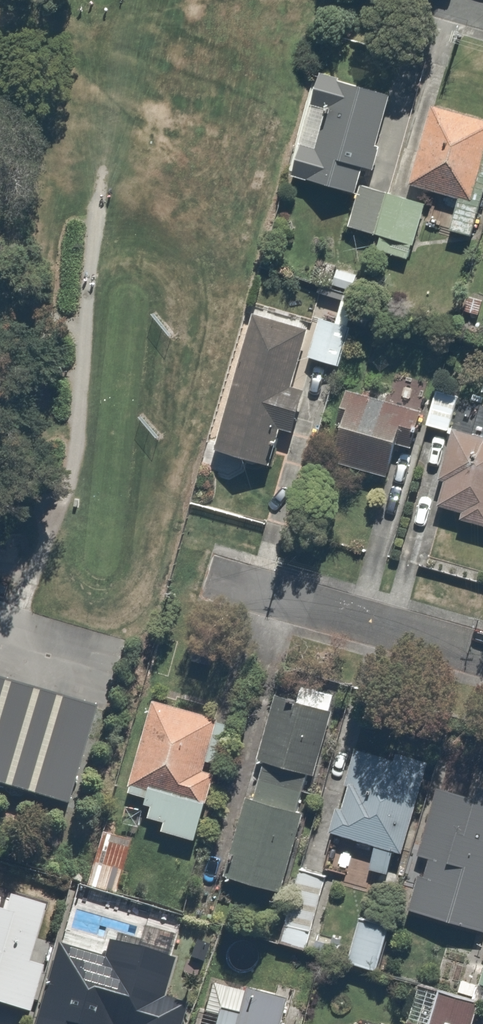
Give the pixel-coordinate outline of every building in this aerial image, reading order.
[(277,170),(348,192),(357,163),(367,166),(390,93),(309,68),(301,93),(331,102),(317,148),(287,139),(277,170)] [(397,183),(434,194),(425,221),(473,235),(482,201),(482,119),(422,101),(397,183)] [(356,187),(345,227),(368,234),(364,247),(406,259),(422,205),(356,187)] [(270,425),(287,431),(299,392),(282,387),(299,327),(244,311),(202,450),(258,467),(270,425)] [(348,329),(311,316),(298,355),(335,368),(348,329)] [(432,389),(421,427),(448,434),(434,481),(440,483),(433,506),(456,512),(454,518),(482,526),(482,439),(454,431),(464,398),(432,389)] [(315,459),(378,481),(390,448),(401,452),(413,417),(338,392),(315,459)] [(0,679),(0,785),(67,804),(96,707),(0,679)] [(286,703),(260,696),(244,761),(257,764),(248,800),(235,797),(214,878),(275,894),(326,688),(292,680),(286,703)] [(147,699),(120,791),(141,797),(134,823),(187,839),(221,720),(147,699)] [(363,868),(358,886),(391,894),(426,765),(353,745),(329,830),(355,837),(348,863),(363,868)] [(414,852),(426,856),(411,911),(482,931),(482,784),(436,771),(414,852)] [(130,839),(95,828),(76,884),(111,895),(130,839)] [(326,868),(295,859),(273,940),(304,949),(326,868)] [(29,1013),(43,966),(29,962),(45,906),(9,895),(5,911),(0,910),(0,1004),(29,1013)] [(393,923),(352,912),(339,959),(381,970),(393,923)] [(187,1005),(163,998),(175,959),(168,957),(175,936),(145,927),(141,941),(117,934),(115,942),(109,940),(104,958),(57,943),(35,1023),(181,1023),(187,1005)] [(209,946),(196,941),(190,958),(203,962),(209,946)] [(475,981),(482,983),(482,952),(475,981)] [(290,999),(215,972),(199,1016),(210,1020),(208,1023),(282,1023),(290,999)] [(406,979),(391,1023),(393,1023),(461,1023),(469,1001),(406,979)]
